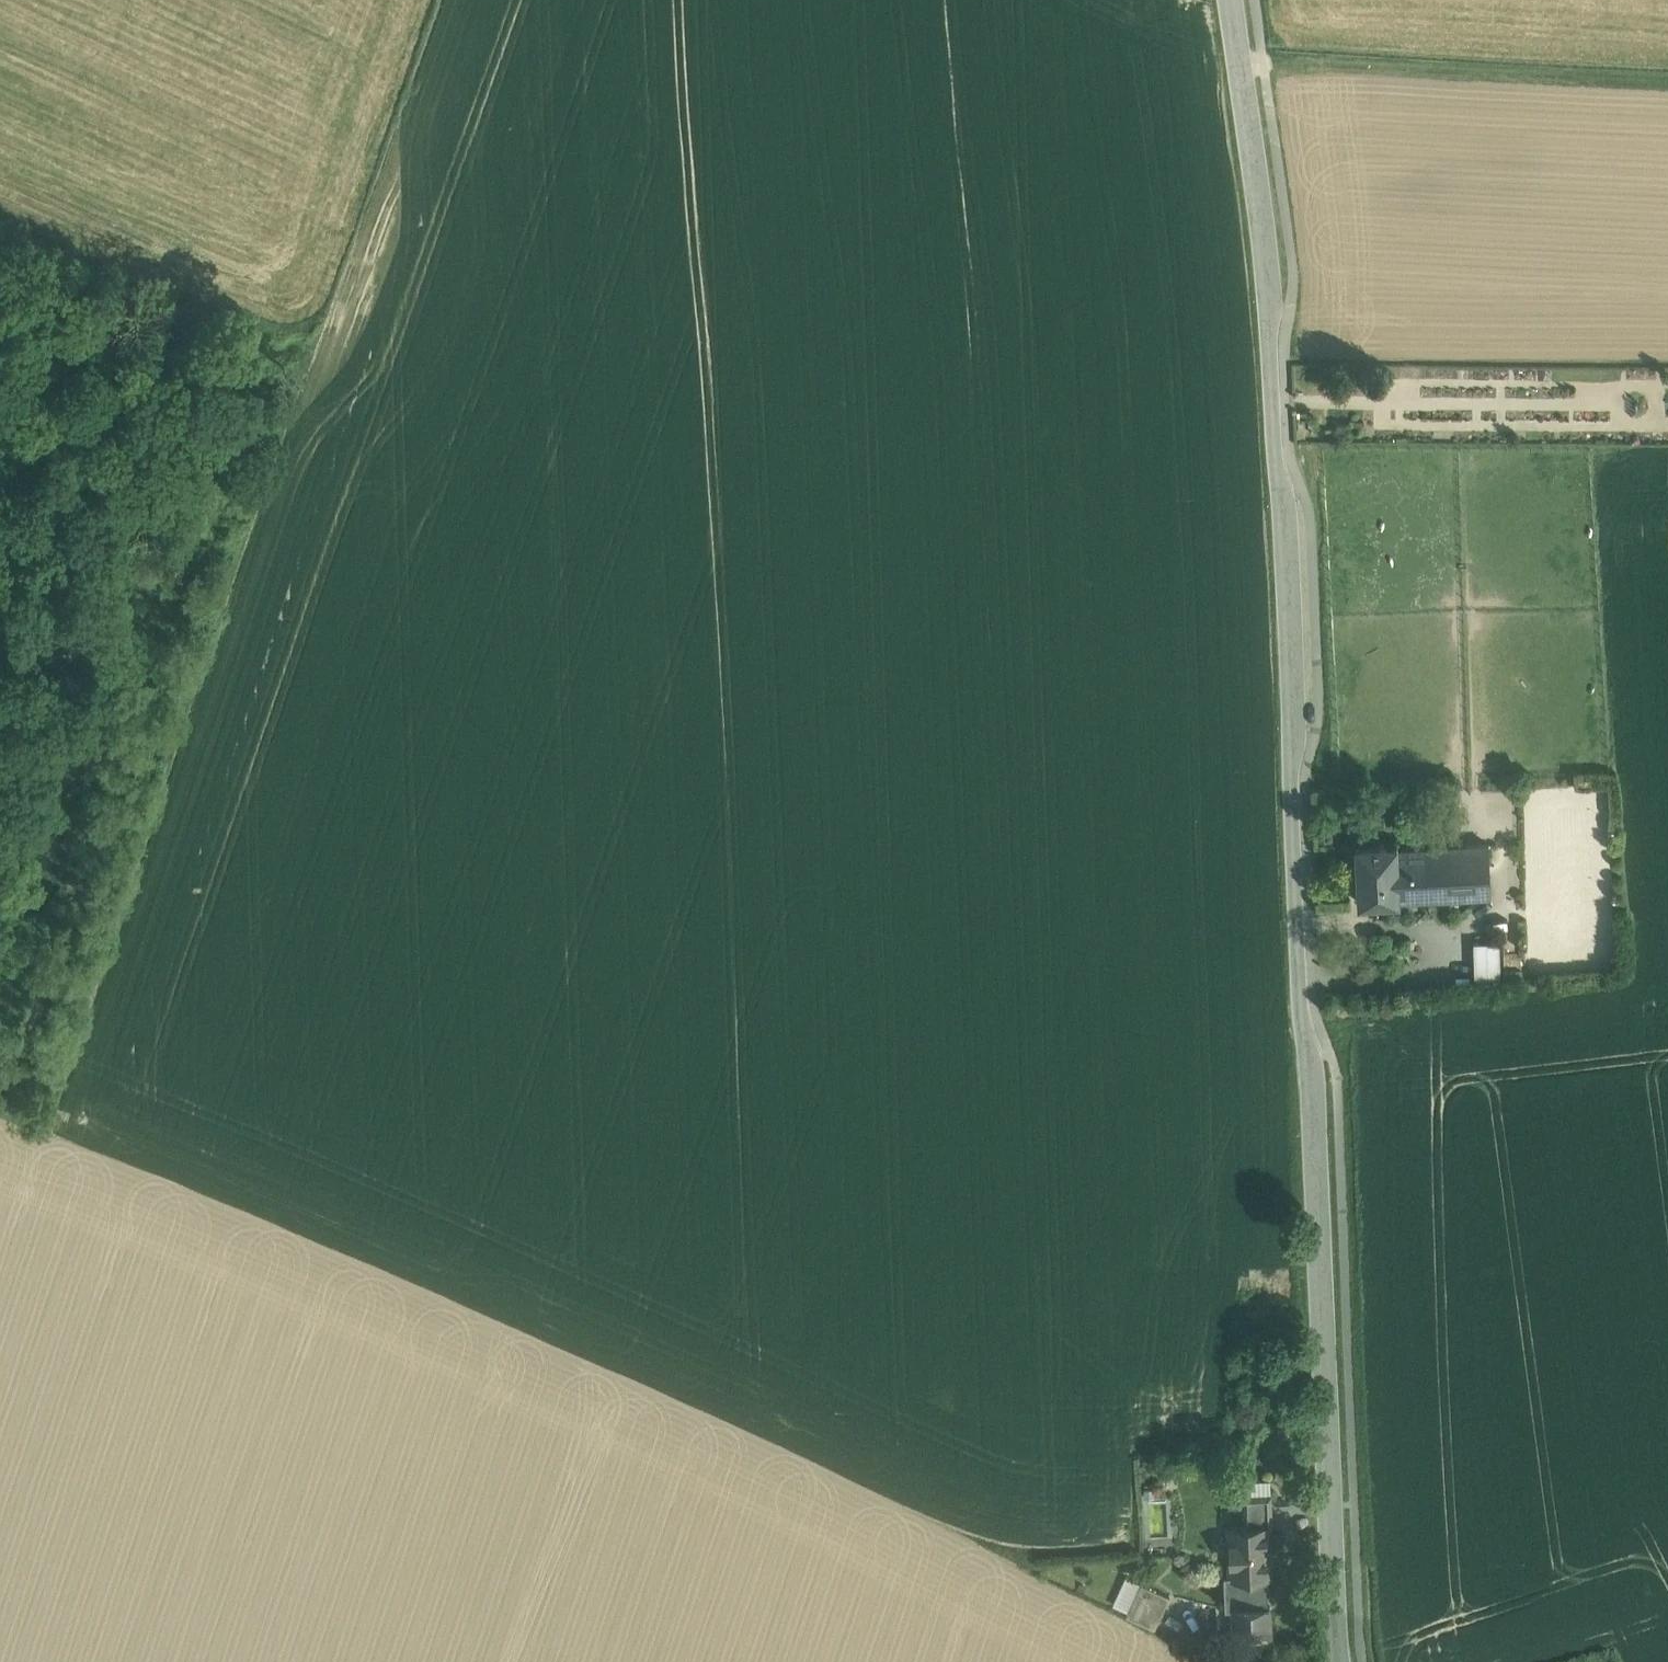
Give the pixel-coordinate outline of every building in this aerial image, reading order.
[(1397,839),(1356,841),(1358,900),(1401,899),(1397,846),(1397,839)] [(1397,846),(1401,899),(1492,895),(1488,841),(1397,846)] [(1475,979),(1500,978),(1499,939),(1474,939),(1475,979)] [(1506,978),(1524,977),(1523,965),(1505,966),(1506,978)] [(1247,1479),(1248,1495),(1271,1494),(1270,1478),(1247,1479)] [(1248,1495),(1245,1495),(1246,1526),(1267,1525),(1267,1526),(1272,1526),(1271,1494),(1248,1495)] [(1150,1501),(1151,1536),(1168,1535),(1167,1501),(1150,1501)] [(1246,1526),(1231,1526),(1233,1574),(1268,1573),(1269,1573),(1267,1526),(1267,1525),(1246,1526)] [(1233,1574),(1224,1575),(1226,1608),(1233,1608),(1235,1653),(1271,1651),(1268,1573),(1233,1574)] [(1170,1596),(1142,1583),(1127,1615),(1155,1628),(1170,1596)]
